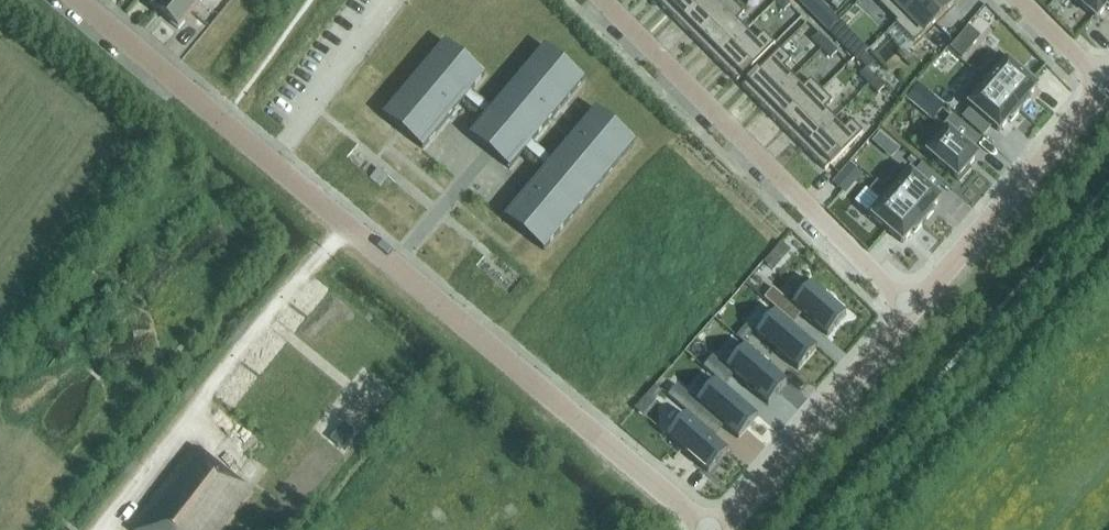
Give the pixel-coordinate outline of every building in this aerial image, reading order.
[(158,12),(168,0),(144,0),(158,12)] [(158,12),(178,29),(202,0),(168,0),(158,12)] [(675,20),(694,0),(655,0),(675,20)] [(675,20),(695,40),(733,2),(731,0),(694,0),(675,20)] [(775,2),(784,11),(791,5),(786,0),(777,0),(775,2)] [(897,21),(898,22),(920,0),(876,0),(897,21)] [(895,23),(897,25),(915,43),(954,4),(950,0),(920,0),(898,22),(897,21),(895,23)] [(1096,19),(1106,8),(1108,10),(1108,0),(1074,0),(1096,19)] [(733,2),(695,40),(716,61),(747,30),(737,20),(744,13),(733,2)] [(829,12),(819,22),(828,31),(838,21),(829,12)] [(968,28),(951,48),(962,58),(979,38),(968,28)] [(747,30),(716,61),(737,82),(775,44),(763,33),(756,39),(747,30)] [(852,32),(841,42),(849,51),(857,42),(860,40),(852,32)] [(819,33),(812,40),(822,49),(828,43),(819,33)] [(866,51),(857,42),(849,51),(858,60),(866,51)] [(443,43),(382,116),(423,149),(466,97),(485,114),(469,134),(509,168),(526,148),(547,166),(505,217),(544,250),(636,143),(595,109),(554,159),(533,141),(584,79),(543,45),(492,107),(472,90),(484,76),(443,43)] [(828,43),(822,49),(831,59),(838,52),(828,43)] [(780,49),(742,87),(763,108),(794,77),(784,67),(791,61),(780,49)] [(998,53),(979,76),(1021,112),(1030,101),(1028,99),(1037,87),(998,53)] [(865,54),(858,60),(867,69),(874,63),(865,54)] [(866,68),(860,75),(869,84),(875,78),(866,68)] [(979,76),(960,98),(972,108),(963,118),(983,136),(992,126),(999,132),(1009,121),(1011,123),(1021,112),(979,76)] [(794,77),(763,108),(783,129),(821,91),(810,80),(803,87),(794,77)] [(875,78),(869,84),(878,94),(885,87),(875,78)] [(821,91),(783,129),(804,149),(835,118),(825,109),(832,102),(821,91)] [(943,126),(922,149),(960,182),(970,170),(968,168),(978,156),(971,150),(979,140),(953,117),(944,127),(943,126)] [(835,118),(804,149),(825,170),(863,133),(851,121),(845,128),(835,118)] [(882,134),(873,144),(883,153),(892,143),(882,134)] [(851,161),(834,181),(844,189),(861,169),(851,161)] [(883,187),(924,224),(934,212),(931,210),(941,199),(934,193),(942,182),(922,165),(914,175),(902,165),(883,187)] [(879,199),(867,213),(902,244),(912,232),(915,235),(924,224),(883,187),(877,181),(869,191),(879,199)] [(791,249),(782,241),(776,248),(785,256),(791,249)] [(805,278),(786,300),(827,336),(846,314),(805,278)] [(773,288),(763,299),(773,308),(783,297),(773,288)] [(774,312),(756,334),(797,370),(816,348),(774,312)] [(745,327),(736,337),(743,343),(751,332),(745,327)] [(713,357),(703,367),(724,385),(733,375),(768,404),(787,383),(745,347),(726,368),(713,357)] [(379,372),(337,423),(359,440),(400,389),(379,372)] [(677,385),(667,396),(695,419),(704,409),(738,439),(757,417),(715,381),(697,402),(677,385)] [(655,386),(646,396),(653,402),(662,392),(655,386)] [(686,415),(667,437),(708,473),(727,451),(686,415)] [(240,426),(227,442),(247,458),(260,441),(240,426)] [(250,491),(194,448),(132,529),(133,529),(220,529),(250,491)]
